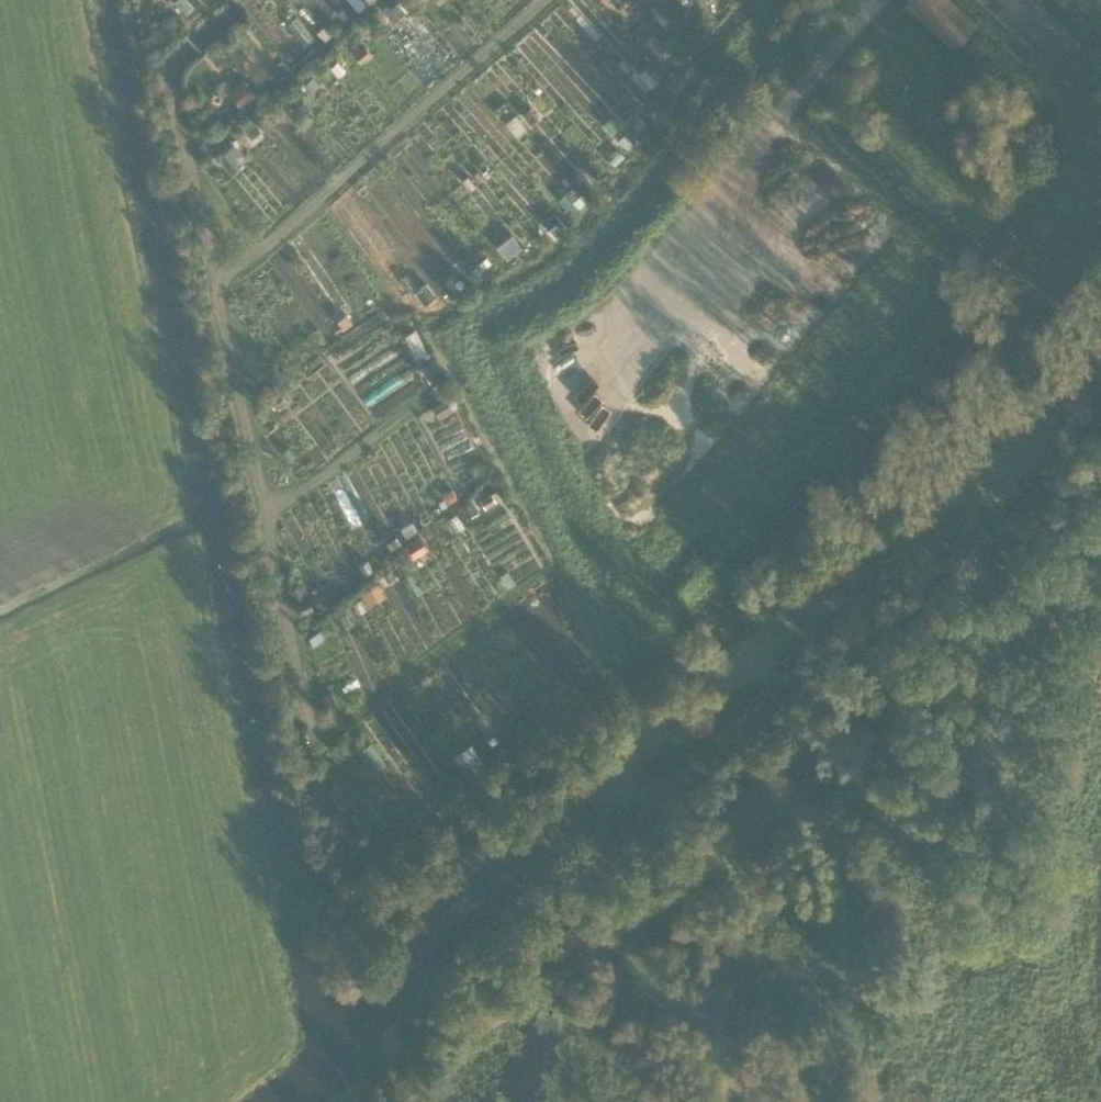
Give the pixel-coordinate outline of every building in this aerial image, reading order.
[(379,2),(392,20),(407,8),(401,0),(383,0),(379,2)] [(953,46),(974,21),(952,0),(905,0),(953,46)] [(653,59),(666,47),(653,33),(640,45),(653,59)] [(364,44),(354,53),(361,62),(371,53),(364,44)] [(243,79),(231,88),(243,103),(254,94),(243,79)] [(530,124),(538,118),(529,107),(522,113),(530,124)] [(639,130),(647,120),(640,114),(631,124),(639,130)] [(256,126),(248,134),(255,141),(263,134),(256,126)] [(234,143),(217,156),(224,165),(236,156),(241,152),(234,143)] [(556,199),(572,214),(586,198),(571,184),(556,199)] [(557,232),(565,226),(557,215),(549,221),(557,232)] [(507,257),(521,246),(511,234),(497,246),(507,257)] [(344,328),(352,322),(345,313),(337,320),(344,328)] [(429,382),(443,374),(434,357),(420,365),(429,382)] [(322,452),(360,428),(350,412),(360,406),(350,390),(335,399),(334,398),(320,406),(324,411),(306,422),(300,413),(283,424),(291,438),(288,439),(310,473),(328,461),(322,452)] [(280,391),(269,399),(275,408),(286,400),(280,391)] [(438,402),(445,414),(452,410),(445,398),(438,402)] [(485,507),(496,500),(491,492),(480,499),(485,507)] [(456,531),(464,526),(456,513),(447,518),(456,531)] [(412,558),(427,548),(419,536),(404,546),(412,558)] [(368,605),(385,595),(377,583),(361,593),(368,605)] [(299,585),(291,589),(296,600),(304,597),(299,585)] [(308,598),(294,603),(299,614),(313,609),(308,598)] [(340,628),(351,623),(346,612),(335,617),(340,628)] [(522,749),(533,741),(528,733),(516,742),(522,749)] [(474,747),(456,759),(467,776),(485,764),(474,747)] [(414,838),(424,831),(419,824),(417,820),(406,828),(414,838)]
